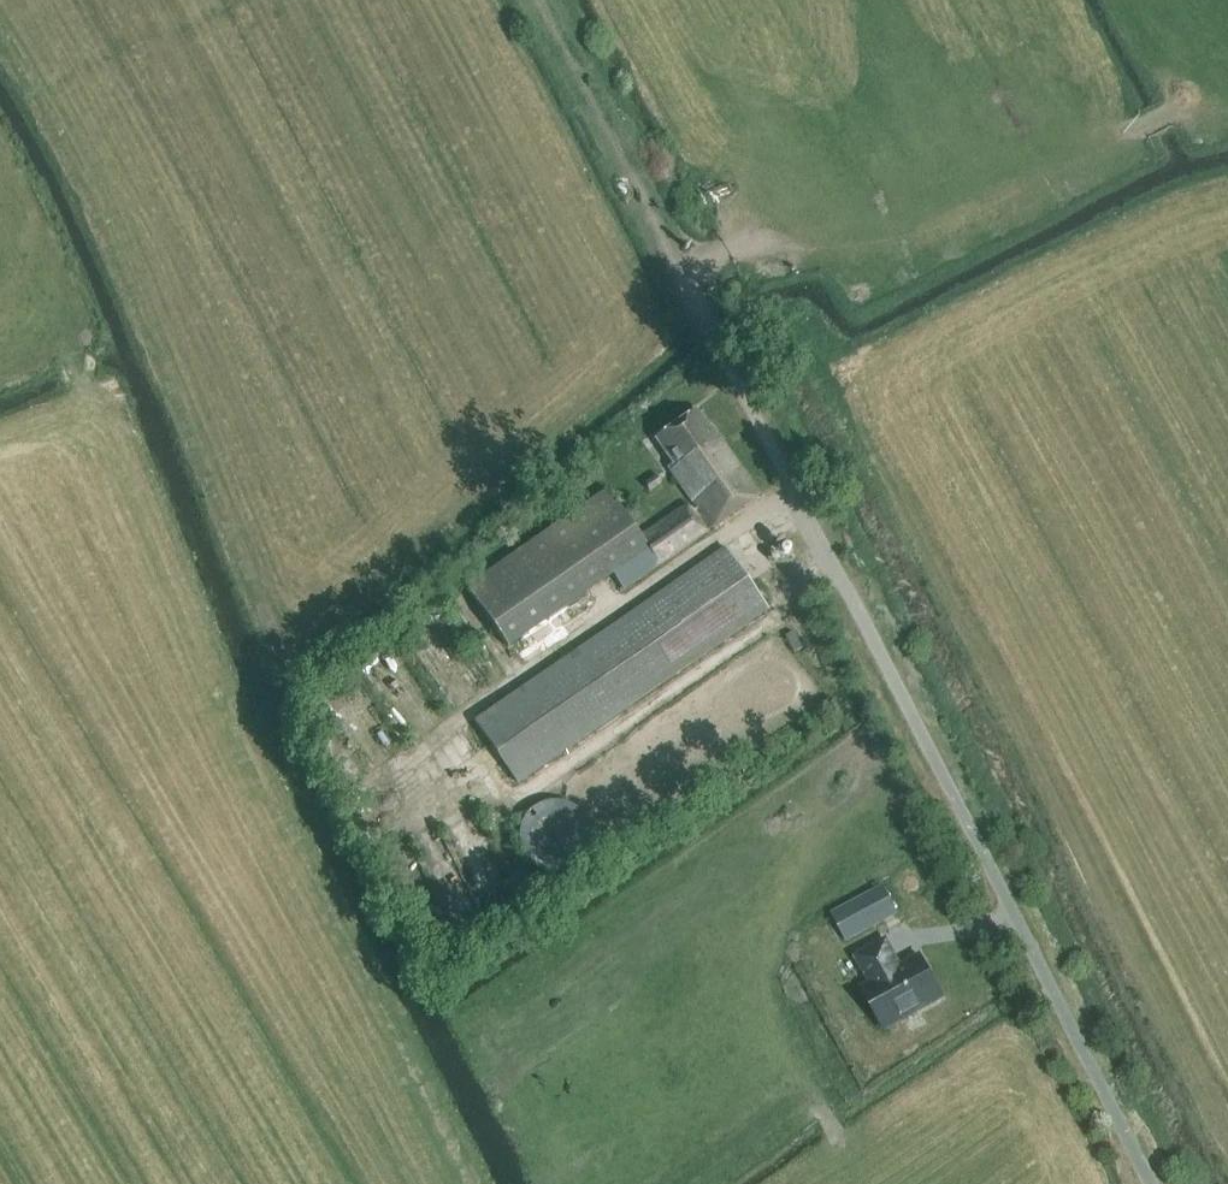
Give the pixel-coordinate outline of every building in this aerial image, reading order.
[(710,429),(709,430),(697,413),(655,442),(673,467),(669,469),(696,507),(692,510),(688,505),(642,538),(609,491),(467,590),(509,651),(612,579),(621,593),(757,498),(710,429)] [(659,482),(653,473),(642,481),(648,489),(659,482)] [(767,612),(724,550),(473,725),(516,787),(767,612)] [(345,722),(357,712),(340,691),(328,701),(345,722)] [(527,817),(522,824),(518,833),(517,842),(518,851),(522,860),(527,867),(535,873),(543,876),(552,878),(561,877),(570,874),(578,869),(584,863),(588,855),(591,846),(590,836),(588,828),(583,820),(577,813),(569,808),(560,805),(551,805),(542,807),(534,811),(527,817)] [(830,915),(845,941),(894,913),(880,887),(830,915)] [(894,961),(884,944),(856,959),(871,985),(861,991),(883,1031),(940,999),(924,971),(926,969),(920,958),(894,972),(889,963),(894,961)]
